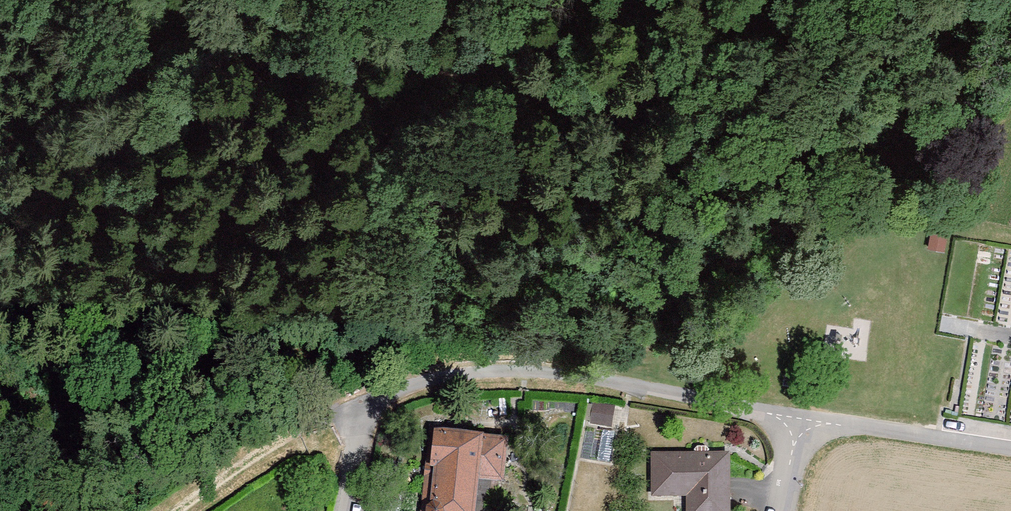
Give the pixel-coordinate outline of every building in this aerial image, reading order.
[(948,235),(930,233),(928,249),(945,252),(948,235)] [(615,409),(594,406),(592,428),(612,431),(615,409)] [(433,474),(437,474),(433,510),(479,510),(482,479),(506,481),(510,442),(436,435),(433,474)] [(654,456),(653,500),(690,500),(690,510),(732,510),(732,456),(654,456)]
